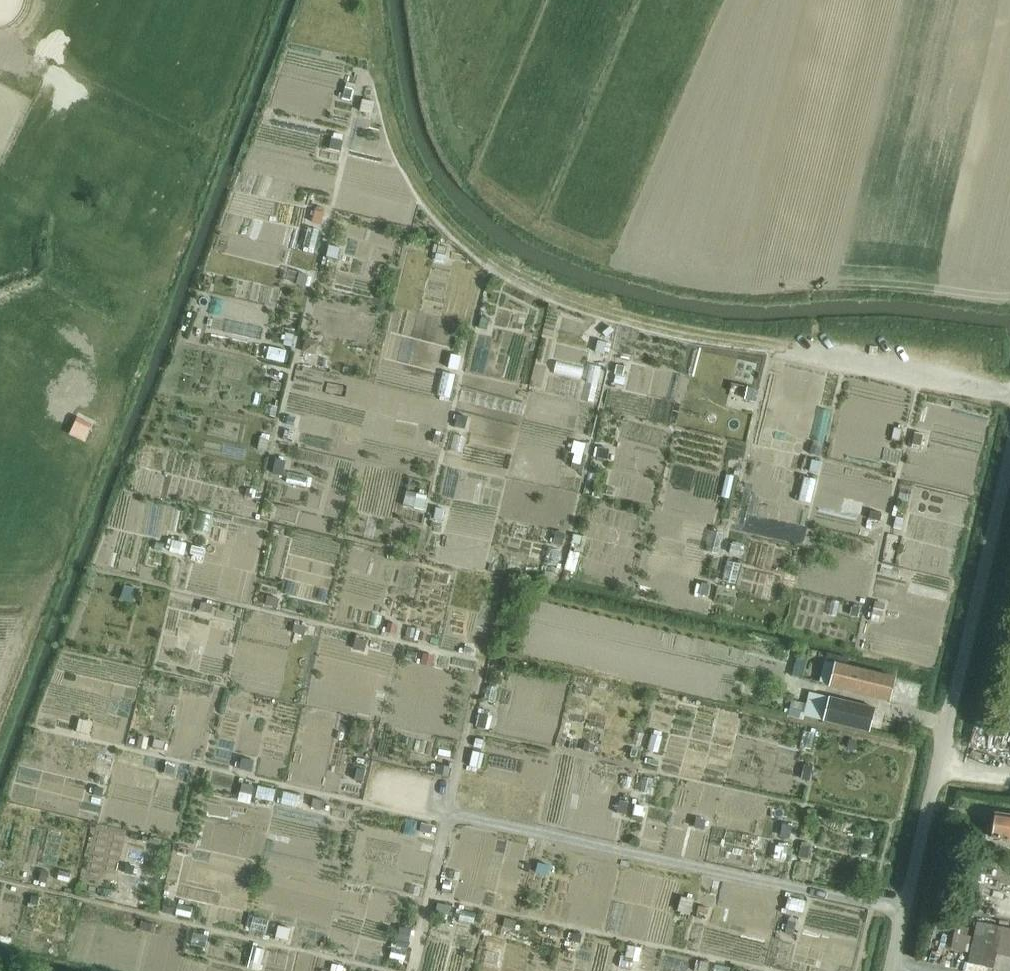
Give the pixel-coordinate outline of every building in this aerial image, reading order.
[(345,86),(343,99),(352,101),(355,88),(345,86)] [(363,101),(362,109),(364,112),(372,114),(374,103),(363,101)] [(333,137),(330,149),(340,151),(343,139),(333,137)] [(317,209),(313,222),(321,224),(324,211),(317,209)] [(329,245),(326,257),(338,260),(341,248),(329,245)] [(435,245),(434,253),(446,255),(447,247),(435,245)] [(300,272),(297,282),(307,284),(309,275),(300,272)] [(482,316),(479,327),(487,329),(490,318),(482,316)] [(287,333),(284,344),(293,346),(295,335),(287,333)] [(307,338),(304,352),(311,353),(319,348),(320,341),(307,338)] [(598,340),(596,351),(604,353),(606,342),(598,340)] [(451,356),(449,367),(457,368),(459,358),(451,356)] [(616,365),(614,375),(622,376),(624,367),(616,365)] [(747,386),(744,399),(753,400),(755,388),(747,386)] [(456,415),(454,426),(463,428),(466,417),(456,415)] [(895,427),(892,439),(900,440),(903,429),(895,427)] [(915,432),(911,448),(920,450),(924,434),(915,432)] [(574,441),(572,452),(575,452),(572,467),(580,469),(586,444),(574,441)] [(599,448),(597,458),(607,460),(610,450),(599,448)] [(277,457),(273,473),(283,475),(287,459),(277,457)] [(812,460),(809,471),(817,473),(820,462),(812,460)] [(408,490),(403,505),(415,508),(419,494),(408,490)] [(280,496),(278,505),(298,509),(300,501),(280,496)] [(253,532),(260,507),(222,497),(215,521),(253,532)] [(437,507),(434,518),(443,520),(446,509),(437,507)] [(870,510),(868,518),(879,521),(881,513),(870,510)] [(725,540),(725,517),(710,517),(709,539),(725,540)] [(556,531),(553,543),(561,545),(564,533),(556,531)] [(572,537),(570,556),(581,558),(583,538),(572,537)] [(169,539),(166,547),(171,548),(170,550),(184,554),(187,544),(169,539)] [(725,567),(738,570),(744,547),(730,544),(725,567)] [(193,545),(191,554),(201,556),(203,548),(193,545)] [(701,583),(699,594),(707,597),(710,585),(701,583)] [(125,586),(121,600),(132,602),(136,588),(125,586)] [(268,595),(265,605),(277,608),(280,598),(268,595)] [(873,601),(871,614),(881,616),(884,603),(873,601)] [(201,602),(199,610),(211,613),(213,605),(201,602)] [(853,605),(851,614),(859,616),(861,607),(853,605)] [(294,623),(292,631),(303,634),(305,626),(294,623)] [(421,630),(419,639),(427,641),(429,632),(421,630)] [(355,637),(353,648),(363,650),(366,639),(355,637)] [(797,652),(792,675),(802,677),(808,654),(797,652)] [(423,653),(421,663),(432,666),(434,655),(423,653)] [(834,664),(829,684),(890,698),(895,676),(847,664),(849,656),(836,653),(834,663),(834,664)] [(809,704),(806,715),(825,720),(869,730),(874,709),(830,699),(811,695),(809,704)] [(480,715),(477,728),(486,730),(489,716),(480,715)] [(79,718),(76,731),(88,734),(91,721),(79,718)] [(140,735),(137,746),(147,748),(149,737),(140,735)] [(474,751),(471,766),(482,768),(485,753),(474,751)] [(243,756),(240,769),(251,771),(254,759),(243,756)] [(441,765),(439,774),(449,777),(451,767),(441,765)] [(165,766),(164,773),(174,775),(175,768),(165,766)] [(357,768),(355,779),(364,781),(366,769),(357,768)] [(818,768),(815,782),(823,784),(826,770),(818,768)] [(467,776),(465,784),(475,786),(477,779),(467,776)] [(243,783),(241,791),(252,794),(254,785),(243,783)] [(96,787),(94,795),(102,796),(104,789),(96,787)] [(315,798),(312,807),(324,810),(326,800),(315,798)] [(620,800),(617,813),(624,814),(627,802),(620,800)] [(635,804),(633,814),(642,816),(644,806),(635,804)] [(69,806),(70,825),(88,825),(88,805),(69,806)] [(993,812),(990,836),(1009,839),(1009,815),(993,812)] [(422,822),(419,831),(430,833),(432,824),(422,822)] [(782,827),(780,835),(789,837),(791,828),(782,827)] [(803,842),(799,857),(809,860),(813,845),(803,842)] [(542,849),(541,862),(556,863),(557,850),(542,849)] [(538,862),(536,872),(548,875),(551,865),(538,862)] [(41,869),(38,880),(46,882),(48,871),(41,869)] [(445,881),(443,891),(450,893),(453,882),(445,881)] [(127,894),(125,903),(133,905),(135,896),(127,894)] [(684,899),(681,908),(688,910),(691,901),(684,899)] [(165,901),(163,910),(172,913),(174,903),(165,901)] [(439,903),(436,917),(447,919),(450,905),(439,903)] [(699,904),(697,913),(706,915),(709,907),(699,904)] [(276,923),(279,912),(262,907),(258,917),(276,923)] [(505,917),(503,926),(514,929),(516,920),(505,917)] [(787,919),(783,932),(792,934),(795,921),(787,919)] [(143,920),(140,929),(152,931),(154,923),(143,920)] [(978,920),(968,962),(991,967),(995,953),(1009,956),(1009,928),(978,920)] [(955,925),(952,941),(968,945),(970,936),(966,935),(968,927),(955,925)] [(278,926),(276,937),(288,940),(290,929),(278,926)] [(575,933),(573,941),(580,942),(582,935),(575,933)] [(627,944),(625,956),(639,959),(641,947),(627,944)] [(254,946),(251,954),(262,957),(264,949),(254,946)] [(698,970),(707,970),(709,962),(700,960),(698,970)] [(331,970),(334,970),(342,970),(343,966),(333,963),(331,970)]
